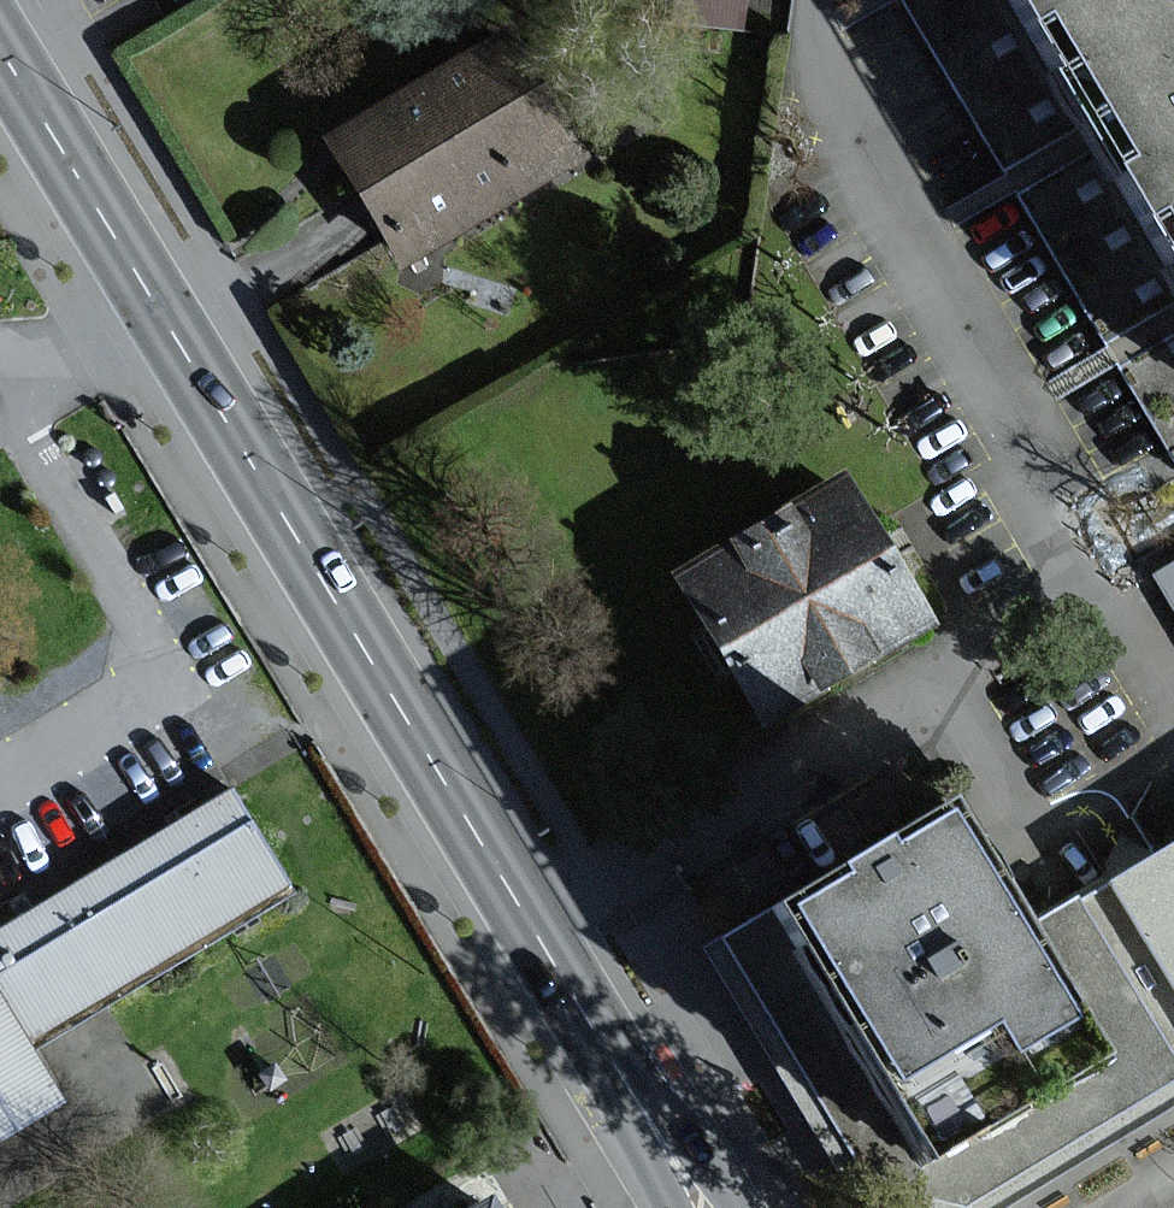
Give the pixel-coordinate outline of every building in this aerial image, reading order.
[(660,23),(738,34),(743,0),(663,0),(660,23)] [(903,35),(933,85),(1073,0),(881,0),(884,5),(903,35)] [(933,85),(995,185),(1056,284),(1173,212),(1173,0),(1073,0),(933,85)] [(565,163),(496,44),(323,143),(392,262),(565,163)] [(1056,284),(1118,385),(1173,476),(1173,212),(1056,284)] [(828,485),(667,578),(752,724),(913,630),(828,485)] [(1145,583),(1173,632),(1173,566),(1145,583)] [(243,782),(0,929),(0,1141),(76,1095),(44,1042),(110,1002),(305,885),(243,782)] [(1173,1100),(1173,997),(1107,886),(1078,903),(1016,940),(937,808),(708,945),(728,978),(867,1207),(994,1207),(1173,1100)] [(1107,886),(1173,997),(1173,845),(1107,886)] [(506,1192),(479,1207),(516,1207),(506,1192)]
